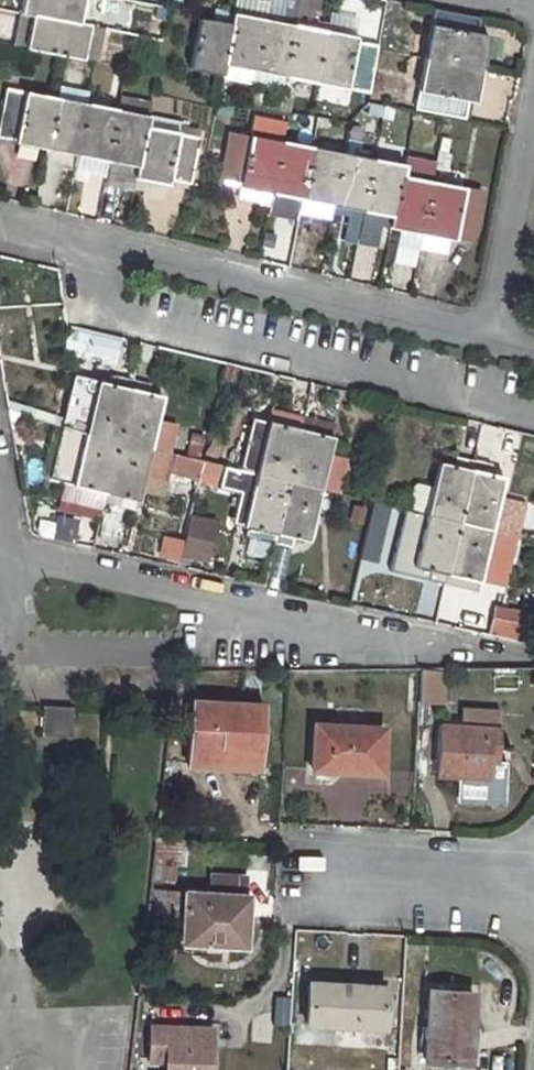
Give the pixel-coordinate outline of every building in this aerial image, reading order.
[(14,11),(20,12),(23,0),(30,1),(31,0),(16,0),(14,11)] [(20,12),(77,24),(82,0),(31,0),(30,1),(23,0),(20,12)] [(267,11),(283,15),(287,0),(270,0),(267,11)] [(320,0),(299,0),(300,18),(321,17),(320,0)] [(377,33),(380,4),(347,0),(340,0),(336,28),(377,33)] [(434,9),(425,58),(481,70),(483,58),(477,57),(481,36),(476,34),(479,18),(434,9)] [(20,12),(14,46),(32,49),(35,28),(30,27),(32,15),(20,12)] [(230,25),(223,63),(255,69),(265,18),(233,12),(230,25)] [(35,28),(32,49),(81,59),(88,26),(77,24),(32,15),(30,27),(35,28)] [(265,18),(255,69),(285,75),(295,24),(265,18)] [(199,19),(188,69),(221,75),(223,63),(230,25),(199,19)] [(295,24),(285,75),(316,82),(326,30),(295,24)] [(326,30),(316,82),(369,92),(377,45),(357,41),(357,36),(326,30)] [(425,58),(415,108),(465,117),(472,81),(479,82),(481,70),(425,58)] [(318,84),(314,100),(347,107),(351,91),(318,84)] [(14,143),(46,149),(56,98),(6,89),(0,118),(0,135),(15,139),(14,143)] [(56,98),(46,149),(75,155),(85,104),(56,98)] [(85,104),(75,155),(106,161),(116,110),(85,104)] [(116,110),(106,161),(136,167),(144,127),(146,116),(116,110)] [(144,127),(136,167),(134,178),(168,185),(168,179),(189,183),(197,138),(144,127)] [(280,142),(249,136),(230,132),(221,177),(240,181),(239,186),(271,193),(280,142)] [(280,142),(271,193),(301,198),(311,147),(280,142)] [(311,147),(301,198),(332,204),(342,154),(311,147)] [(342,154),(332,204),(362,210),(372,160),(342,154)] [(372,160),(362,210),(392,216),(402,166),(372,160)] [(402,166),(392,216),(391,226),(423,233),(433,182),(435,169),(403,162),(402,166)] [(433,182),(423,233),(453,240),(454,234),(470,238),(480,192),(433,182)] [(63,359),(121,365),(123,335),(66,330),(63,359)] [(97,380),(85,432),(117,440),(132,378),(115,374),(113,384),(97,380)] [(132,378),(117,440),(149,448),(162,396),(147,393),(149,383),(132,378)] [(268,422),(256,474),(287,481),(301,420),(284,415),(282,425),(268,422)] [(332,437),(317,435),(319,424),(301,420),(287,481),(320,490),(332,437)] [(85,432),(72,485),(89,489),(86,498),(102,503),(117,440),(85,432)] [(117,440),(102,503),(120,507),(123,498),(136,500),(149,448),(117,440)] [(149,448),(143,475),(153,477),(156,478),(163,451),(149,448)] [(439,462),(425,515),(458,522),(473,460),(455,456),(453,465),(439,462)] [(473,460),(458,522),(491,530),(503,477),(488,474),(490,464),(473,460)] [(257,530),(255,538),(273,543),(287,481),(256,474),(243,526),(257,530)] [(143,475),(136,500),(146,502),(153,477),(143,475)] [(287,481),(273,543),(290,547),(293,537),(307,541),(320,490),(287,481)] [(98,543),(119,546),(125,509),(104,505),(98,543)] [(428,570),(426,579),(444,583),(458,522),(425,515),(412,566),(428,570)] [(164,538),(160,553),(210,565),(220,522),(192,516),(185,543),(164,538)] [(458,522),(444,583),(473,590),(475,581),(478,582),(478,580),(483,561),(507,567),(515,535),(491,530),(458,522)] [(503,586),(507,567),(483,561),(478,580),(503,586)] [(530,614),(495,607),(489,634),(524,642),(530,614)] [(530,614),(524,642),(533,644),(533,615),(530,614)] [(440,670),(419,669),(418,702),(438,703),(440,670)] [(187,762),(257,766),(261,705),(189,702),(187,762)] [(41,706),(39,735),(69,737),(70,707),(41,706)] [(460,723),(438,721),(435,777),(488,782),(488,760),(497,760),(500,709),(461,706),(460,723)] [(383,728),(314,725),(312,770),(338,772),(338,777),(380,780),(383,728)] [(211,872),(209,890),(244,893),(246,876),(211,872)] [(247,895),(166,890),(164,926),(177,927),(175,950),(203,951),(204,944),(243,946),(247,895)] [(383,988),(307,982),(305,1023),(382,1028),(383,988)] [(472,993),(427,990),(423,1060),(468,1063),(472,993)] [(290,1024),(288,997),(274,997),(276,1025),(290,1024)] [(212,1027),(151,1026),(149,1060),(166,1059),(165,1069),(210,1069),(212,1027)]
